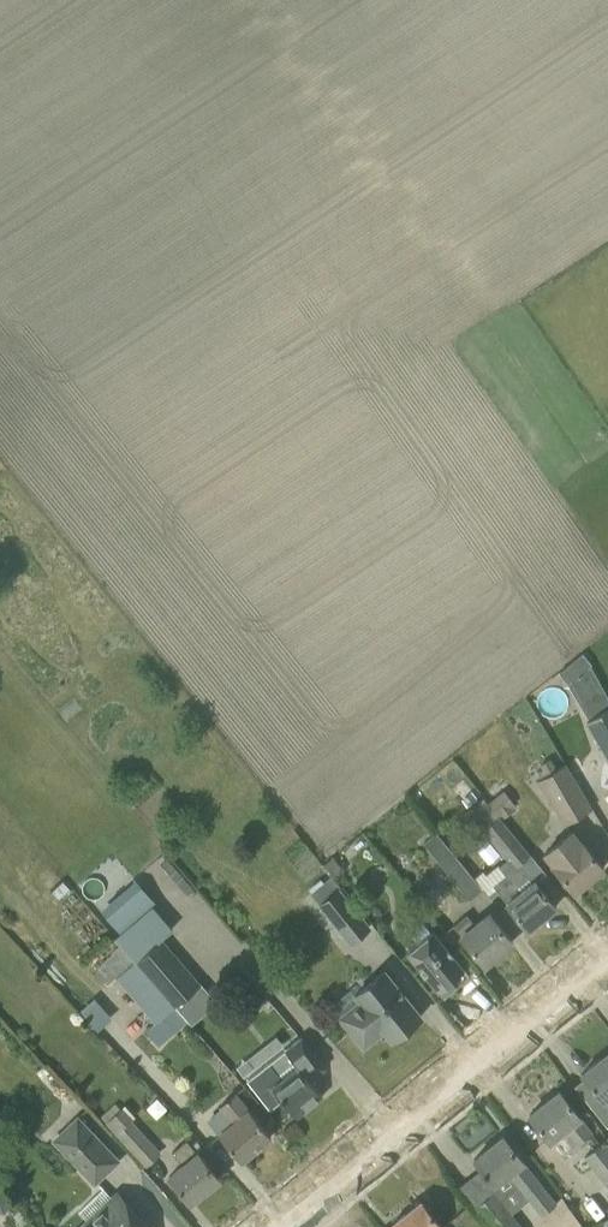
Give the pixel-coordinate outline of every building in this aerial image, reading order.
[(559,669),(569,680),(590,663),(581,651),(559,669)] [(585,719),(607,758),(607,706),(585,719)] [(539,780),(565,824),(592,808),(565,764),(539,780)] [(504,790),(489,802),(499,815),(502,812),(504,816),(513,808),(511,805),(514,802),(504,790)] [(482,827),(507,858),(514,867),(518,863),(529,854),(498,815),(482,827)] [(482,888),(436,831),(423,842),(469,899),(482,888)] [(553,865),(574,891),(603,867),(582,841),(581,842),(572,831),(545,852),(554,864),(553,865)] [(323,861),(323,862),(334,876),(344,868),(332,854),(323,861)] [(514,867),(507,858),(499,865),(505,873),(492,884),(528,929),(556,906),(535,880),(533,881),(518,863),(514,867)] [(321,905),(351,942),(365,931),(335,893),(321,905)] [(459,931),(458,931),(485,964),(513,941),(486,909),(472,920),(467,913),(454,924),(459,931)] [(116,938),(174,1005),(202,982),(162,936),(163,935),(144,912),(121,932),(120,931),(114,936),(116,938)] [(457,987),(451,979),(464,969),(430,928),(405,948),(445,996),(457,987)] [(187,1020),(174,1005),(116,938),(106,947),(111,952),(93,967),(107,984),(116,976),(155,1022),(145,1030),(158,1045),(187,1020)] [(360,1001),(339,1017),(364,1047),(384,1031),(392,1040),(422,1016),(385,971),(355,995),(360,1001)] [(283,1049),(246,1077),(271,1108),(279,1102),(283,1099),(296,1116),(323,1095),(310,1079),(325,1067),(300,1035),(283,1049)] [(582,1073),(602,1099),(607,1095),(607,1052),(582,1073)] [(565,1130),(575,1143),(591,1131),(559,1090),(529,1114),(550,1141),(565,1130)] [(208,1119),(226,1142),(241,1161),(271,1136),(235,1092),(217,1105),(220,1109),(208,1119)] [(114,1103),(100,1116),(105,1121),(119,1108),(114,1103)] [(105,1121),(146,1165),(161,1150),(131,1118),(133,1116),(122,1105),(119,1108),(105,1121)] [(51,1138),(94,1183),(120,1159),(77,1113),(51,1138)] [(476,1204),(475,1205),(491,1226),(523,1226),(500,1197),(517,1184),(541,1214),(556,1202),(503,1135),(474,1158),(497,1187),(476,1204)] [(181,1162),(167,1173),(175,1183),(190,1202),(219,1178),(204,1160),(186,1138),(172,1150),(179,1159),(181,1162)] [(607,1186),(607,1143),(605,1139),(584,1155),(607,1186)] [(4,1212),(9,1207),(13,1210),(17,1206),(0,1188),(0,1212),(4,1212)] [(135,1213),(137,1211),(116,1189),(75,1226),(148,1226),(135,1213)] [(393,1226),(442,1226),(421,1201),(391,1225),(393,1226)]
